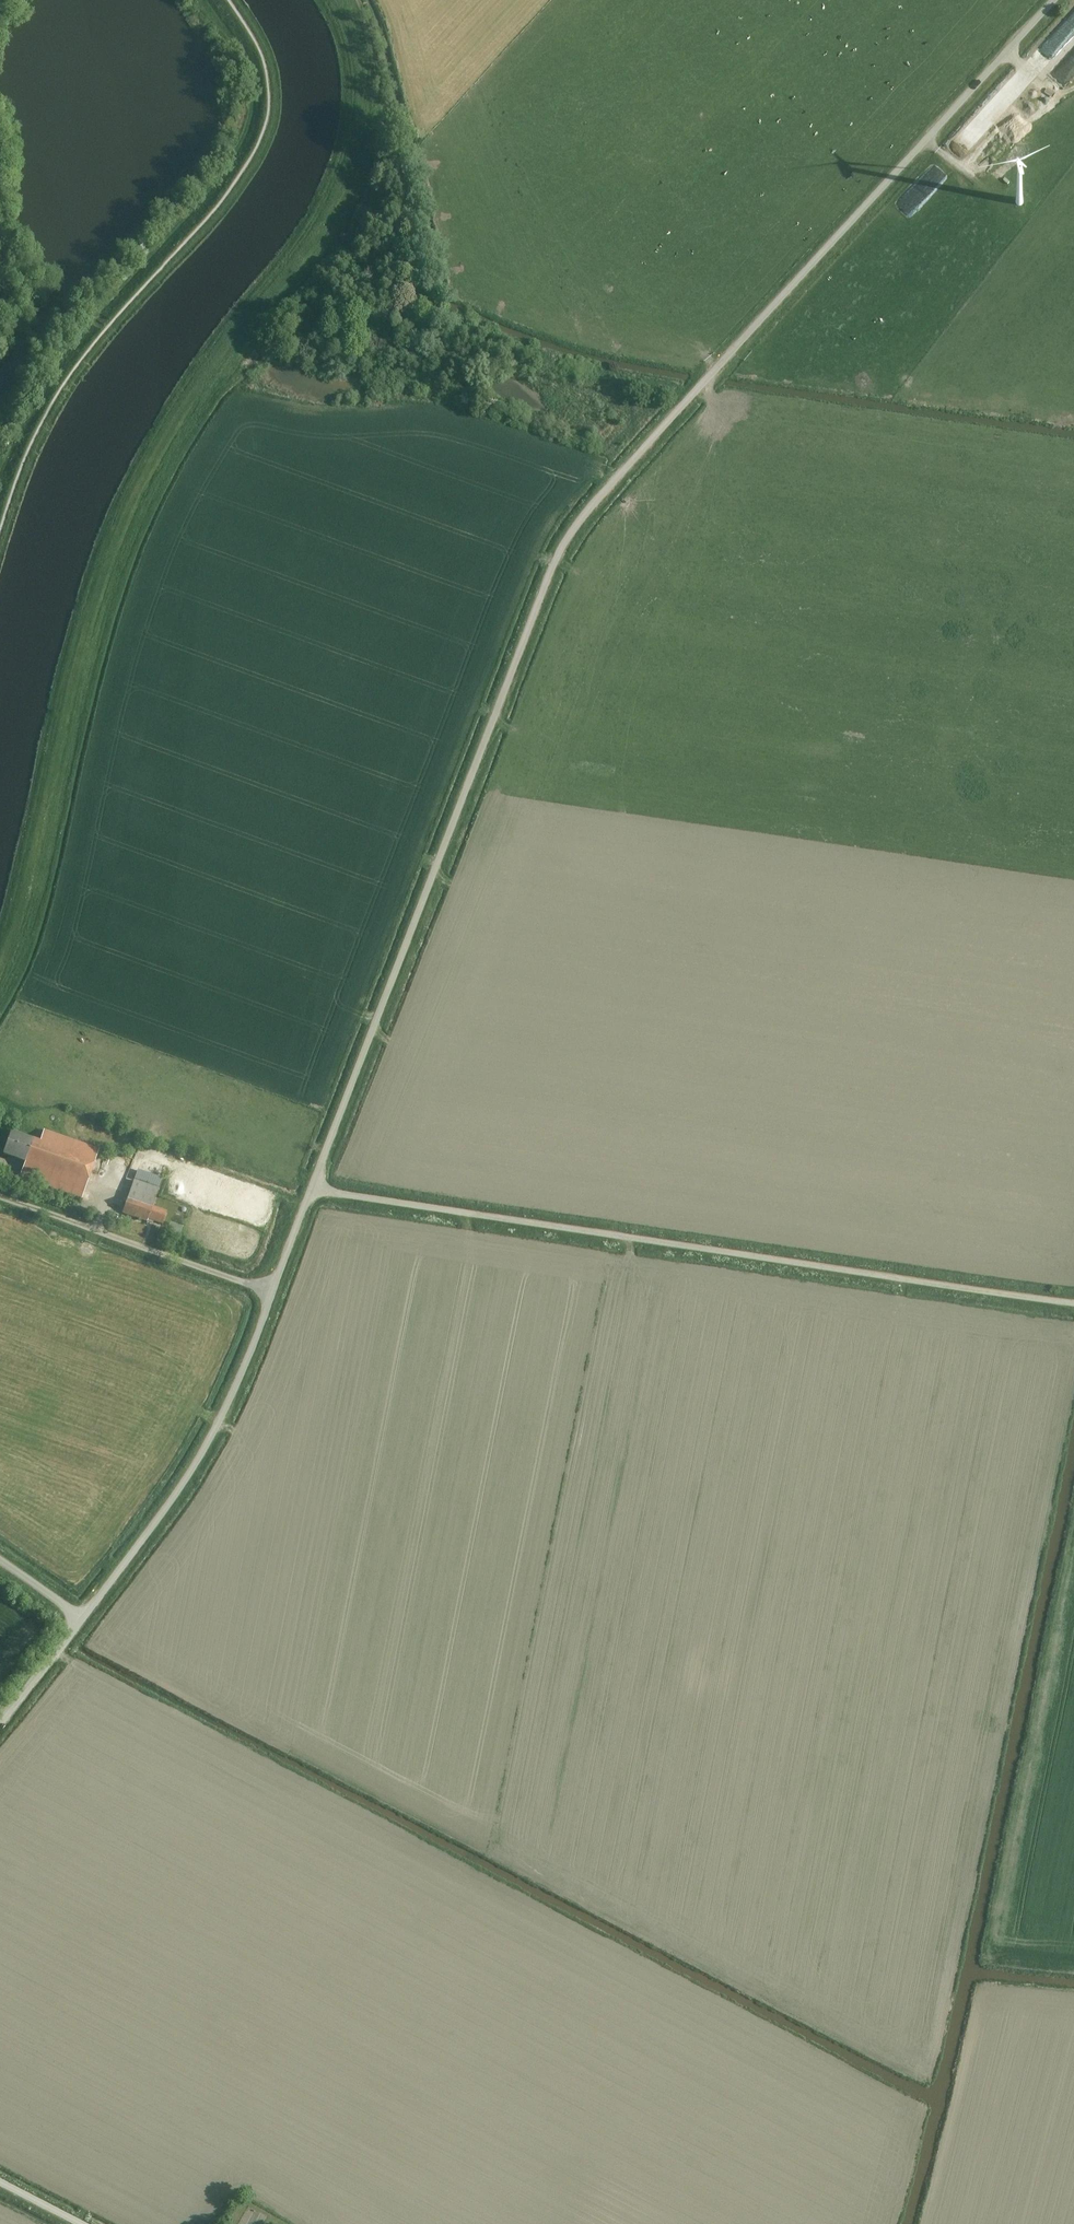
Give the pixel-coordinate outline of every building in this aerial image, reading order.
[(1053,88),(1069,76),(1062,67),(1046,79),(1053,88)] [(1067,110),(1073,102),(1073,86),(1059,103),(1067,110)] [(20,1178),(82,1200),(100,1149),(44,1130),(40,1143),(13,1132),(3,1156),(25,1164),(20,1178)] [(160,1190),(135,1181),(124,1213),(149,1222),(149,1220),(163,1225),(168,1213),(154,1207),(160,1190)]
